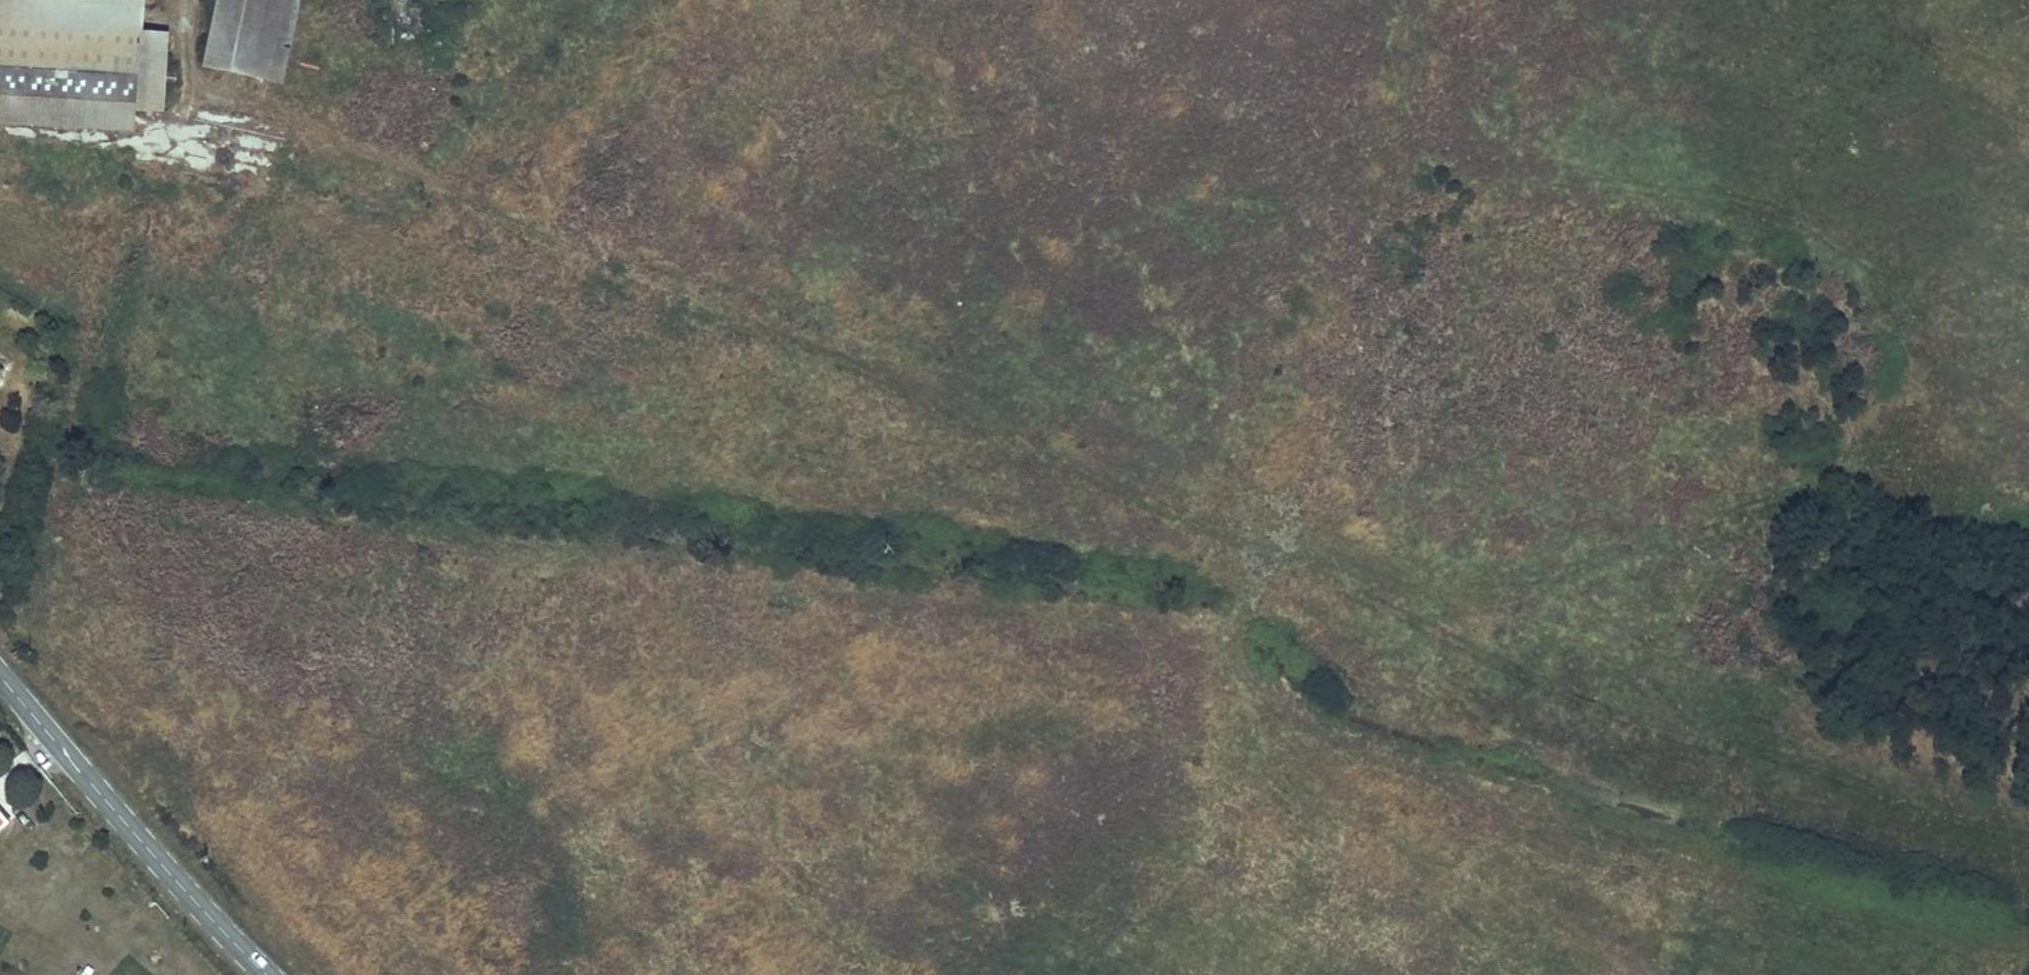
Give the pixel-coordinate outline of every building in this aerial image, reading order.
[(134,134),(135,112),(161,114),(165,37),(140,35),(142,0),(0,0),(0,126),(134,134)] [(203,67),(281,84),(299,0),(217,0),(203,67)]
